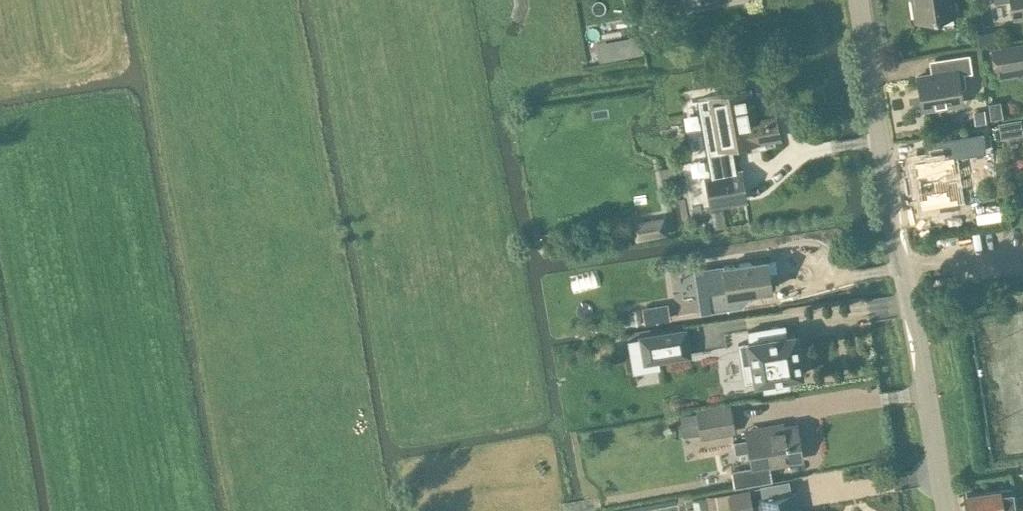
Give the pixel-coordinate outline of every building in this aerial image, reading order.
[(916,21),(957,15),(955,0),(912,0),(916,21)] [(1013,18),(1022,16),(1022,0),(1010,0),(1013,18)] [(638,35),(626,37),(630,55),(641,53),(638,35)] [(993,49),(996,68),(1019,64),(1020,66),(1021,70),(1022,72),(1022,43),(993,49)] [(962,103),(960,90),(960,89),(963,88),(965,85),(963,73),(972,72),(969,53),(955,56),(940,58),(941,73),(917,76),(922,109),(962,103)] [(755,139),(779,135),(776,119),(752,124),(746,90),(710,96),(720,149),(756,143),(755,139)] [(1001,101),(986,101),(987,117),(1001,117),(1001,101)] [(975,124),(986,122),(984,110),(973,111),(975,124)] [(997,120),(999,137),(1022,135),(1020,118),(997,120)] [(977,138),(980,155),(993,153),(990,136),(977,138)] [(930,144),(932,158),(914,161),(921,209),(953,204),(946,156),(961,154),(959,140),(930,144)] [(710,209),(748,201),(742,167),(703,175),(710,209)] [(636,241),(669,235),(666,216),(633,221),(636,241)] [(722,266),(725,289),(708,291),(711,311),(743,306),(754,292),(772,289),(767,259),(722,266)] [(654,322),(652,307),(643,308),(645,324),(654,322)] [(738,343),(745,382),(754,381),(754,382),(757,382),(757,381),(762,381),(764,390),(788,386),(787,376),(800,374),(800,375),(802,374),(801,372),(797,349),(798,349),(795,334),(795,332),(793,332),(793,333),(785,334),(784,324),(746,331),(747,340),(746,340),(746,342),(738,343)] [(628,340),(633,371),(659,367),(657,360),(690,355),(685,329),(640,337),(640,338),(628,340)] [(683,436),(701,434),(701,438),(737,432),(732,403),(696,409),(697,412),(680,415),(683,436)] [(746,434),(752,465),(752,466),(732,470),(734,487),(772,480),(769,462),(801,456),(795,425),(791,425),(746,434)] [(1000,489),(966,493),(968,510),(1016,510),(1013,487),(1000,489)] [(748,489),(716,494),(719,510),(752,510),(748,489)] [(794,493),(759,499),(761,510),(798,510),(794,493)]
